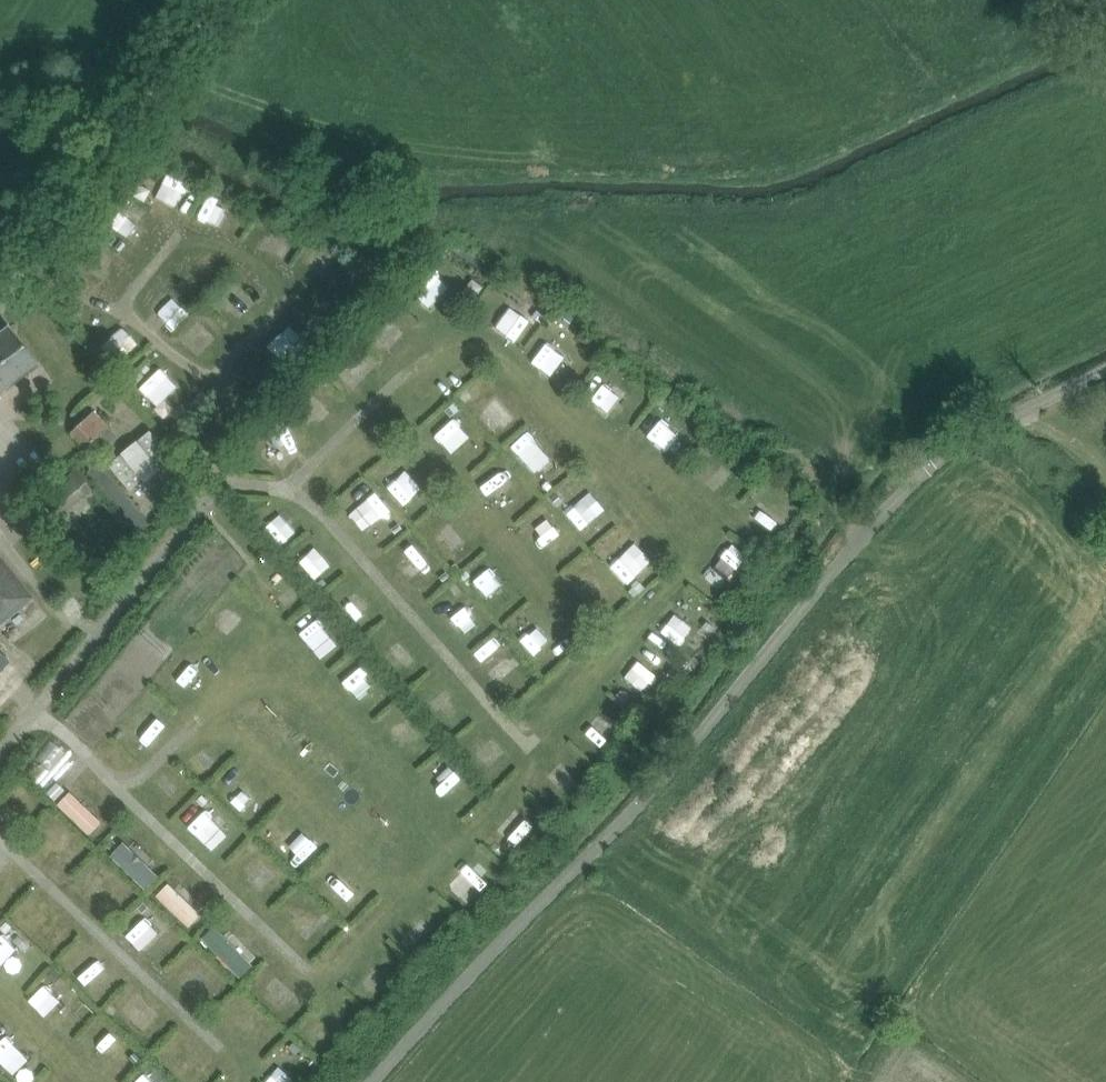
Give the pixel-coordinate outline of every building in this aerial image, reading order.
[(163,180),(181,188),(191,163),(173,155),(163,180)] [(212,178),(205,202),(223,207),(230,184),(212,178)] [(242,196),(235,210),(247,216),(254,202),(242,196)] [(93,256),(107,261),(114,240),(100,235),(93,256)] [(415,269),(434,286),(454,264),(435,247),(415,269)] [(155,300),(170,314),(190,293),(176,279),(155,300)] [(514,283),(499,306),(520,320),(535,297),(514,283)] [(277,327),(299,341),(312,321),(289,307),(277,327)] [(549,320),(536,338),(564,358),(577,339),(549,320)] [(38,364),(10,327),(0,334),(0,393),(38,364)] [(607,390),(625,371),(610,356),(591,376),(607,390)] [(152,386),(167,372),(153,357),(138,370),(152,386)] [(648,411),(675,433),(691,413),(664,391),(648,411)] [(277,442),(294,423),(277,408),(260,426),(277,442)] [(109,425),(94,410),(71,433),(85,449),(89,445),(97,454),(106,446),(98,437),(109,425)] [(109,465),(130,491),(172,457),(150,431),(109,465)] [(406,456),(396,462),(407,481),(417,475),(406,456)] [(138,533),(149,523),(99,462),(88,471),(138,533)] [(57,519),(93,489),(77,471),(42,500),(57,519)] [(589,471),(573,488),(600,513),(616,496),(589,471)] [(376,476),(355,490),(368,509),(389,495),(376,476)] [(550,496),(534,508),(555,534),(571,521),(550,496)] [(298,528),(304,540),(323,531),(317,519),(298,528)] [(633,525),(616,542),(634,561),(652,543),(633,525)] [(728,567),(750,541),(732,526),(710,552),(728,567)] [(412,557),(430,544),(417,527),(399,540),(412,557)] [(34,597),(0,556),(0,625),(34,597)] [(474,582),(455,599),(472,617),(491,600),(474,582)] [(675,600),(669,610),(685,621),(692,611),(675,600)] [(328,605),(310,621),(325,637),(342,620),(328,605)] [(503,660),(526,640),(510,622),(487,642),(503,660)] [(652,624),(639,644),(664,659),(677,639),(652,624)] [(403,627),(392,631),(398,650),(410,646),(403,627)] [(359,650),(346,662),(360,676),(373,664),(359,650)] [(9,662),(0,654),(0,673),(9,662)] [(379,691),(397,677),(389,668),(372,682),(379,691)] [(606,728),(623,712),(607,695),(590,711),(606,728)] [(399,722),(410,735),(431,716),(420,704),(399,722)] [(447,741),(433,752),(447,769),(460,758),(447,741)] [(61,782),(94,813),(109,798),(75,766),(61,782)] [(14,794),(33,782),(25,771),(7,783),(14,794)] [(211,822),(228,802),(210,786),(192,805),(211,822)] [(50,802),(43,815),(59,824),(66,811),(50,802)] [(472,881),(490,863),(472,845),(454,862),(472,881)] [(120,854),(105,870),(122,885),(137,869),(120,854)] [(177,876),(171,885),(187,896),(193,887),(177,876)] [(134,907),(151,924),(165,910),(147,893),(134,907)] [(31,940),(26,936),(35,924),(21,914),(17,920),(4,910),(0,916),(0,940),(19,955),(31,940)] [(200,968),(214,955),(200,939),(186,952),(200,968)] [(32,973),(46,995),(65,983),(51,961),(32,973)] [(10,1046),(24,1032),(2,1011),(0,1013),(0,1037),(10,1046)] [(164,1072),(148,1053),(134,1065),(149,1081),(153,1081),(164,1072)] [(14,1080),(0,1067),(0,1081),(13,1081),(14,1080)]
